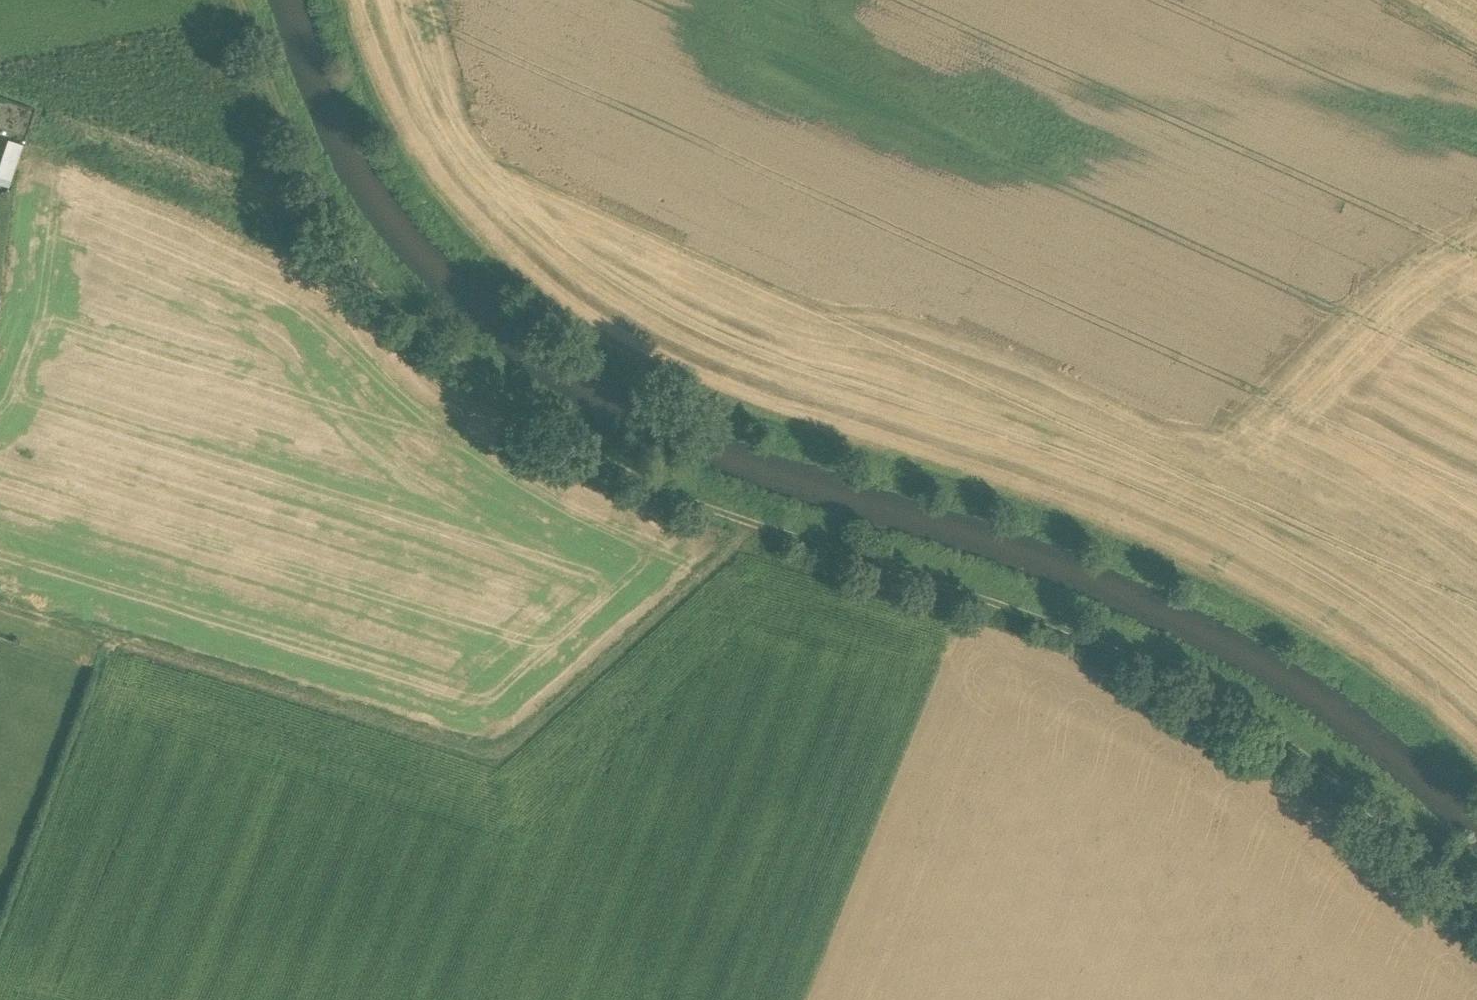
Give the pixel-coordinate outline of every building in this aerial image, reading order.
[(27,144),(12,139),(0,173),(0,181),(12,185),(27,144)]
